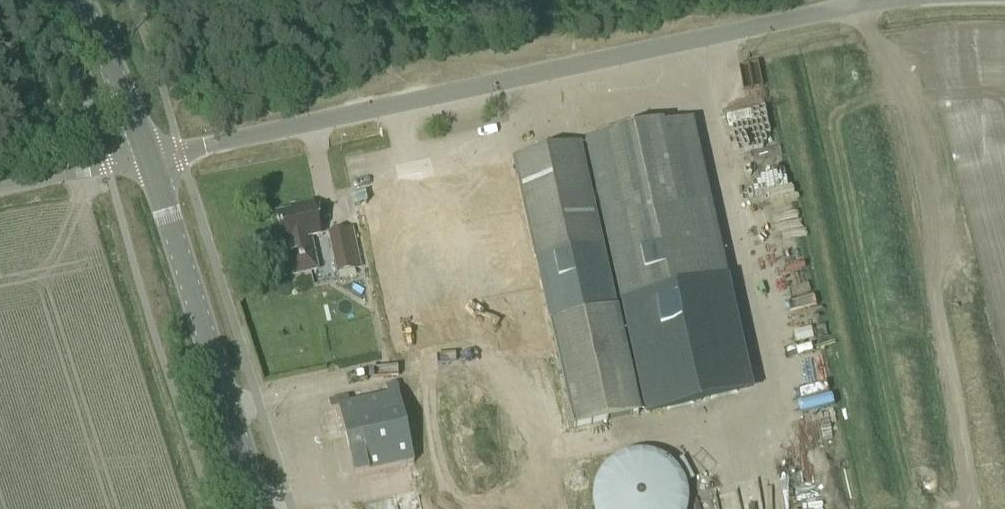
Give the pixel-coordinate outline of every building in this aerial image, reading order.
[(662,127),(587,143),(623,305),(700,287),(669,149),(696,143),(691,121),(662,128),(662,127)] [(579,145),(513,160),(550,326),(616,312),(615,306),(584,165),(579,145)] [(364,193),(352,196),(355,205),(366,202),(364,193)] [(316,270),(310,239),(319,237),(312,205),(299,208),(300,212),(277,217),(283,245),(285,244),(292,275),(316,270)] [(328,234),(337,273),(355,269),(346,230),(328,234)] [(623,305),(615,306),(616,312),(638,414),(751,389),(727,281),(700,287),(623,305)] [(616,312),(550,326),(573,428),(638,414),(616,312)] [(348,398),(328,402),(330,410),(340,408),(354,476),(354,477),(413,464),(398,395),(396,385),(385,387),(388,397),(349,405),(348,398)] [(688,505),(688,493),(684,481),(678,470),(669,461),(658,455),(646,452),(634,452),(622,455),(611,461),(603,469),(596,479),(592,491),(591,503),(592,508),(687,508),(688,505)]
